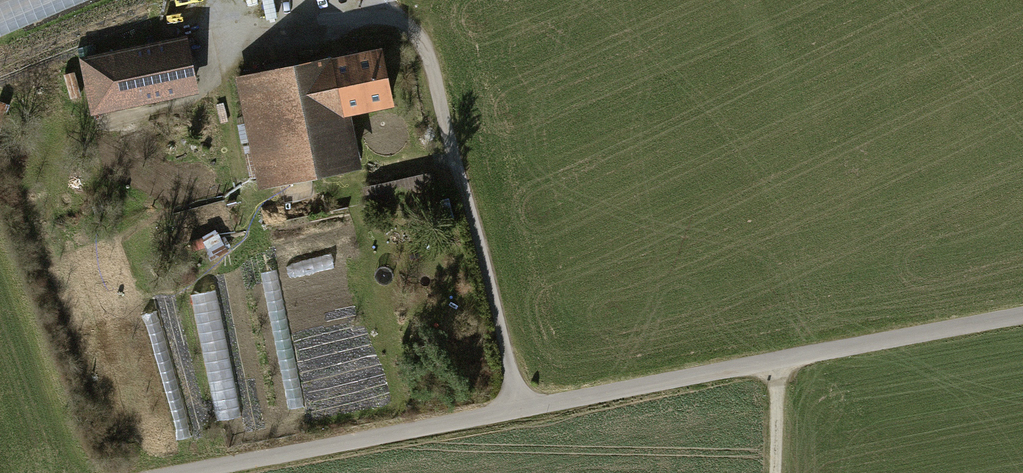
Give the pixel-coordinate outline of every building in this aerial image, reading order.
[(104,0),(0,0),(0,41),(104,0)] [(199,104),(189,44),(81,63),(91,122),(199,104)] [(384,63),(246,89),(267,197),(366,178),(356,124),(395,116),(384,63)] [(217,289),(194,293),(221,421),(239,417),(228,361),(231,360),(217,289)]
